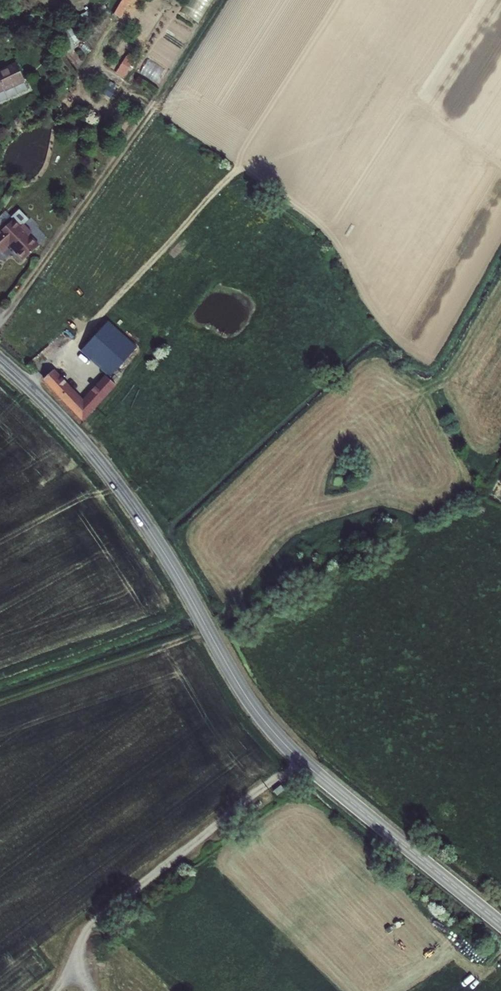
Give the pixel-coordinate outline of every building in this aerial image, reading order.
[(132,0),(123,0),(116,14),(123,18),(132,0)] [(185,14),(202,21),(211,0),(191,0),(185,14)] [(58,31),(67,53),(78,48),(70,27),(58,31)] [(125,77),(133,62),(125,58),(117,73),(125,77)] [(150,58),(143,72),(160,80),(167,67),(150,58)] [(11,63),(0,70),(0,104),(26,86),(11,63)] [(111,81),(105,95),(112,98),(118,84),(111,81)] [(0,232),(0,247),(3,251),(12,242),(19,249),(18,250),(26,258),(42,243),(32,233),(34,231),(25,222),(23,224),(16,217),(0,232)] [(109,317),(84,344),(82,346),(112,374),(138,345),(109,317)] [(55,367),(44,376),(85,417),(117,382),(110,376),(106,372),(84,396),(55,367)] [(279,787),(271,792),(274,797),(282,791),(279,787)]
